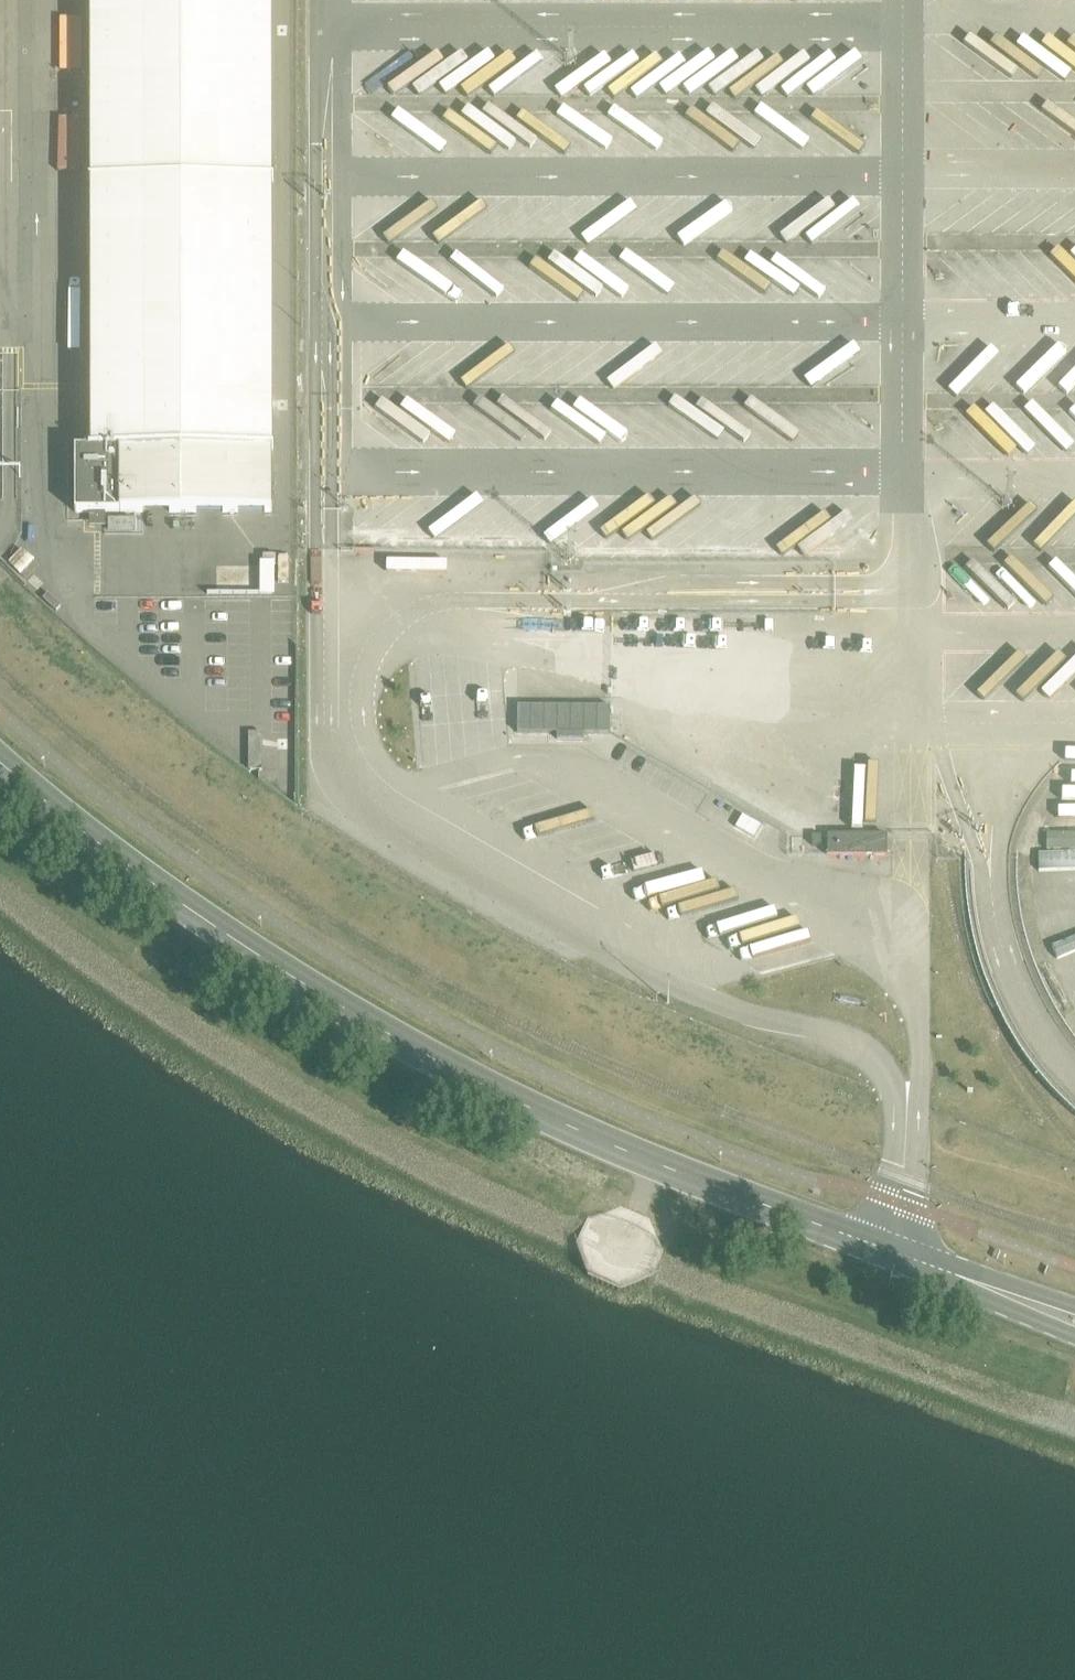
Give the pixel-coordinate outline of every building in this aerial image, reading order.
[(270,0),(91,0),(91,450),(271,449),(270,0)] [(272,512),(271,449),(91,450),(75,449),(77,512),(272,512)] [(518,708),(518,735),(558,735),(558,741),(584,741),(584,735),(611,735),(611,708),(518,708)] [(760,835),(773,812),(727,786),(714,809),(760,835)] [(827,857),(886,857),(886,835),(827,835),(827,857)]
